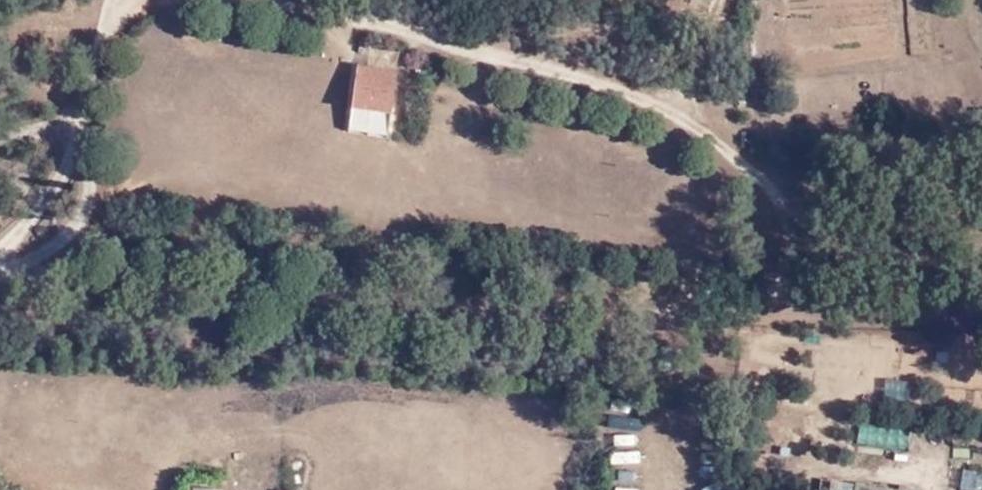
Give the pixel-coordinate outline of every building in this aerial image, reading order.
[(349,73),(392,79),(393,71),(351,64),(349,73)] [(347,89),(390,99),(392,79),(349,73),(347,89)] [(386,130),(390,99),(347,89),(343,124),(386,130)] [(385,138),(386,130),(343,124),(342,131),(385,138)] [(605,428),(627,430),(629,418),(607,415),(605,428)] [(861,423),(860,446),(910,450),(912,426),(861,423)] [(614,480),(643,480),(644,469),(614,468),(614,480)] [(902,480),(831,485),(831,489),(903,489),(902,480)]
